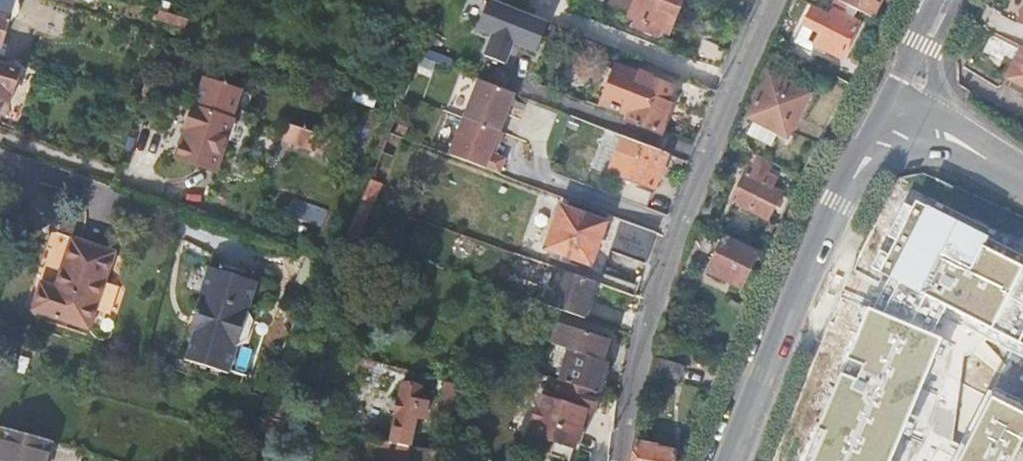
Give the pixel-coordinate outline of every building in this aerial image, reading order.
[(2,47),(10,20),(13,20),(18,0),(0,0),(0,46),(2,47)] [(551,21),(500,0),(491,0),(480,26),(495,32),(486,52),(507,61),(516,41),(538,51),(551,21)] [(606,8),(634,20),(632,25),(647,32),(649,26),(668,33),(681,0),(609,0),(606,8)] [(832,9),(836,11),(832,18),(829,16),(812,9),(805,24),(820,32),(815,45),(842,59),(859,24),(853,20),(858,9),(839,0),(836,0),(832,9)] [(836,0),(820,0),(815,10),(829,16),(832,18),(836,11),(832,9),(836,0)] [(858,9),(874,17),(882,0),(839,0),(858,9)] [(179,19),(173,36),(182,39),(188,22),(179,19)] [(993,31),(977,62),(1007,77),(1014,80),(1011,86),(1022,93),(1022,46),(993,31)] [(722,68),(730,51),(702,39),(693,60),(722,68)] [(16,77),(19,71),(5,67),(0,65),(0,113),(6,115),(8,108),(16,77)] [(670,102),(675,88),(654,79),(655,77),(643,72),(642,75),(620,65),(618,70),(604,104),(603,108),(628,118),(628,120),(662,134),(670,113),(666,111),(670,102)] [(604,104),(618,70),(610,66),(595,100),(604,104)] [(811,96),(770,76),(749,120),(755,123),(751,131),(749,130),(746,135),(774,149),(777,145),(775,144),(779,135),(789,141),(811,96)] [(31,83),(16,77),(8,108),(22,112),(31,83)] [(193,106),(175,157),(217,171),(234,119),(232,119),(241,90),(205,78),(196,107),(193,106)] [(481,79),(465,117),(501,131),(517,93),(481,79)] [(674,104),(670,102),(666,111),(670,113),(674,104)] [(492,154),(501,131),(465,117),(450,155),(501,175),(507,160),(492,154)] [(341,158),(346,143),(288,124),(284,140),(341,158)] [(394,157),(402,137),(392,133),(383,153),(394,157)] [(651,192),(667,153),(630,138),(622,158),(613,155),(606,175),(651,192)] [(770,173),(775,162),(757,153),(735,201),(770,218),(783,192),(775,188),(779,178),(770,173)] [(383,183),(373,178),(372,180),(364,200),(375,204),(383,183)] [(279,217),(285,220),(292,203),(285,200),(279,217)] [(298,206),(292,203),(285,220),(292,222),(298,206)] [(562,204),(547,245),(589,261),(605,220),(562,204)] [(638,205),(631,223),(656,232),(658,233),(665,215),(638,205)] [(651,248),(656,232),(631,223),(625,239),(651,248)] [(941,224),(923,258),(986,292),(1004,257),(941,224)] [(724,237),(709,270),(741,285),(757,253),(724,237)] [(67,239),(51,289),(37,283),(27,313),(86,332),(112,253),(67,239)] [(212,263),(197,311),(201,318),(188,356),(229,370),(238,344),(248,338),(254,318),(250,310),(258,278),(212,263)] [(561,268),(547,305),(587,319),(601,282),(561,268)] [(1012,368),(950,337),(951,336),(931,326),(932,326),(887,304),(895,286),(877,277),(862,306),(849,299),(839,318),(847,323),(841,335),(864,346),(858,359),(864,361),(951,407),(984,422),(1012,368)] [(674,322),(666,319),(659,340),(668,342),(674,322)] [(560,323),(553,343),(570,349),(601,359),(608,339),(560,323)] [(858,359),(836,347),(828,367),(825,366),(811,396),(843,410),(864,361),(858,359)] [(599,393),(608,361),(601,359),(570,349),(560,380),(599,393)] [(687,365),(655,357),(651,378),(659,380),(660,374),(683,379),(687,365)] [(599,393),(560,380),(554,399),(547,397),(535,435),(573,447),(580,423),(578,423),(582,410),(592,413),(599,393)] [(401,386),(390,444),(409,447),(415,419),(421,420),(425,403),(420,402),(421,390),(401,386)] [(843,410),(811,396),(805,409),(845,427),(851,414),(843,410)] [(0,437),(0,460),(47,460),(52,441),(3,427),(0,437)] [(368,450),(377,451),(379,441),(370,439),(368,450)] [(860,458),(824,439),(812,460),(858,460),(860,458)] [(394,460),(408,460),(411,448),(409,447),(390,444),(379,441),(377,451),(376,457),(394,460)] [(638,442),(634,460),(679,460),(681,455),(675,454),(676,452),(652,447),(652,445),(638,442)] [(449,455),(429,451),(411,448),(408,460),(447,460),(449,455)]
